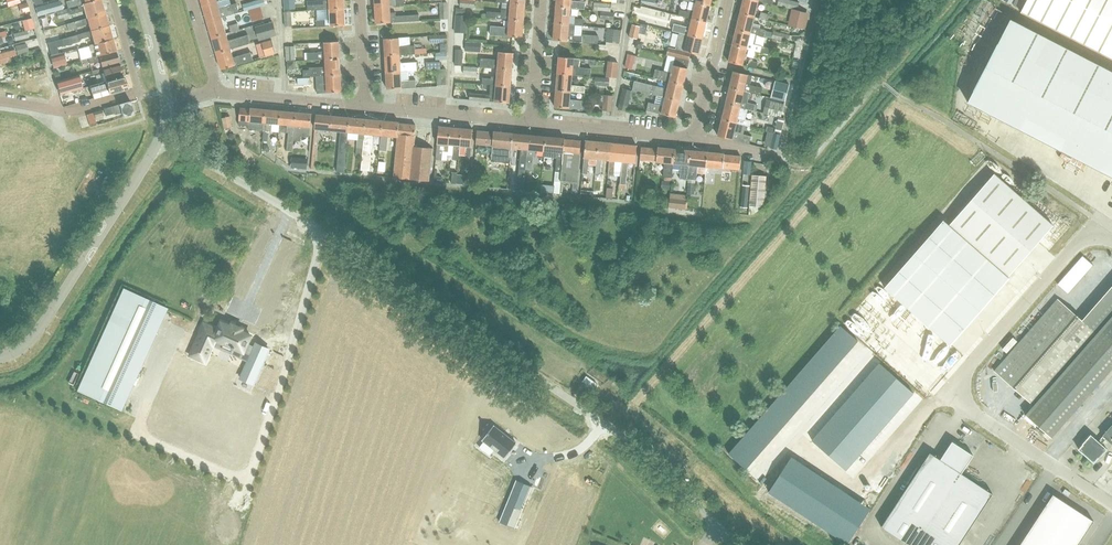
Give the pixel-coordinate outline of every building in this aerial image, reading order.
[(66,1),(68,9),(97,0),(71,0),(66,1)] [(101,0),(97,0),(68,9),(70,15),(85,10),(87,18),(105,13),(101,0)] [(242,5),(244,11),(248,10),(260,7),(265,5),(263,0),(261,0),(242,5)] [(283,10),(294,10),(294,0),(283,0),(283,10)] [(307,11),(329,10),(344,9),(343,0),(328,0),(328,1),(306,2),(307,11)] [(474,8),(474,1),(461,0),(460,7),(474,8)] [(570,0),(557,0),(556,7),(570,8),(584,9),(584,2),(570,1),(570,0)] [(740,13),(754,17),(758,1),(755,0),(743,0),(740,13)] [(799,2),(790,0),(778,0),(776,5),(797,10),(799,2)] [(1020,12),(1111,60),(1111,0),(1026,0),(1020,12)] [(60,10),(57,1),(36,7),(38,16),(60,10)] [(27,2),(18,4),(21,13),(29,10),(27,2)] [(216,2),(202,6),(207,22),(221,18),(239,12),(236,3),(218,9),(216,2)] [(610,11),(610,4),(594,3),(593,10),(610,11)] [(680,9),(678,15),(684,17),(691,18),(706,22),(710,6),(695,3),(694,10),(688,9),(688,11),(680,9)] [(487,12),(486,18),(496,19),(509,20),(524,21),(525,4),(510,4),(510,10),(501,9),(501,13),(487,12)] [(389,6),(374,6),(375,24),(419,21),(419,15),(396,16),(396,12),(390,13),(389,6)] [(248,10),(250,16),(252,22),(263,18),(260,7),(248,10)] [(555,23),(575,25),(582,26),(583,19),(575,19),(575,16),(569,16),(570,8),(556,7),(555,23)] [(66,9),(56,12),(58,19),(68,15),(67,9),(66,9)] [(344,9),(329,10),(329,19),(324,19),(324,20),(316,20),(316,27),(325,26),(330,26),(330,27),(345,26),(344,9)] [(796,10),(792,26),(802,28),(805,13),(796,10)] [(613,20),(614,13),(601,12),(600,19),(613,20)] [(769,14),(760,12),(759,18),(768,20),(769,14)] [(105,13),(87,18),(67,24),(68,30),(89,24),(91,31),(109,26),(105,13)] [(740,13),(736,29),(750,33),(755,34),(764,36),(765,30),(759,28),(760,25),(752,23),(754,17),(740,13)] [(455,16),(454,32),(467,33),(467,17),(455,16)] [(31,18),(22,20),(24,31),(27,30),(34,28),(31,18)] [(221,18),(207,22),(211,38),(226,34),(221,18)] [(674,23),(672,31),(677,32),(679,33),(702,38),(706,22),(691,18),(690,27),(674,23)] [(490,27),(490,35),(515,37),(523,38),(524,21),(509,20),(508,28),(490,27)] [(1009,20),(967,102),(1111,177),(1111,72),(1009,20)] [(276,36),(272,22),(264,24),(265,31),(261,32),(263,39),(276,36)] [(239,29),(237,23),(229,26),(230,30),(229,30),(230,31),(231,32),(239,29)] [(575,25),(555,23),(553,40),(597,44),(597,36),(582,34),(581,37),(573,36),(574,28),(575,28),(575,25)] [(636,39),(639,26),(632,24),(628,37),(636,39)] [(109,26),(91,31),(62,39),(64,46),(80,42),(79,40),(88,37),(88,38),(92,37),(95,44),(113,39),(109,26)] [(619,43),(621,30),(607,28),(605,42),(619,43)] [(736,29),(732,45),(746,49),(770,54),(772,48),(753,44),(755,34),(750,33),(736,29)] [(29,37),(27,30),(24,31),(13,34),(15,41),(29,37)] [(788,41),(789,35),(774,31),(773,32),(772,37),(788,41)] [(668,47),(666,55),(674,57),(688,60),(690,52),(698,54),(702,38),(679,33),(675,49),(668,47)] [(226,34),(211,38),(216,54),(230,50),(250,44),(248,36),(228,41),(226,34)] [(447,35),(429,36),(429,44),(447,43),(447,35)] [(398,38),(384,39),(385,56),(399,55),(415,54),(414,49),(414,46),(410,46),(409,38),(398,38)] [(113,39),(95,44),(89,46),(91,51),(95,50),(97,56),(116,51),(113,39)] [(275,52),(272,40),(261,43),(264,56),(275,52)] [(324,60),(339,59),(338,42),(324,43),(324,53),(306,53),(307,61),(324,60)] [(26,44),(15,47),(17,54),(28,51),(26,44)] [(732,45),(728,62),(742,65),(746,49),(732,45)] [(293,60),(294,60),(294,47),(285,47),(286,61),(293,60)] [(7,58),(16,55),(14,49),(0,53),(0,60),(7,58)] [(230,50),(216,54),(221,70),(235,66),(253,61),(251,53),(233,58),(230,50)] [(97,56),(88,59),(89,64),(97,61),(96,60),(100,59),(103,68),(120,64),(116,51),(97,56)] [(446,60),(447,53),(446,52),(434,53),(435,60),(446,60)] [(486,68),(497,69),(512,70),(514,53),(499,52),(498,60),(480,58),(479,67),(486,68)] [(61,55),(49,58),(52,68),(64,65),(61,55)] [(399,55),(385,56),(385,73),(407,72),(414,71),(417,71),(416,62),(414,62),(400,63),(399,55)] [(628,55),(625,68),(631,69),(634,56),(628,55)] [(559,57),(557,73),(572,75),(586,76),(590,77),(591,68),(578,67),(579,59),(559,57)] [(653,78),(669,82),(683,85),(687,69),(689,60),(688,60),(674,57),(673,65),(671,73),(655,69),(653,78)] [(339,59),(324,60),(325,67),(309,68),(309,70),(303,71),(303,78),(311,77),(314,77),(340,76),(339,59)] [(616,78),(618,63),(607,61),(606,77),(616,78)] [(103,68),(91,72),(93,76),(95,76),(97,83),(123,76),(120,64),(103,68)] [(476,75),(477,68),(463,67),(463,74),(476,75)] [(512,70),(497,69),(496,77),(491,77),(491,79),(482,78),(482,84),(495,85),(511,87),(512,70)] [(445,85),(445,70),(436,70),(436,86),(445,85)] [(730,88),(750,92),(761,95),(762,88),(750,85),(752,75),(734,71),(730,88)] [(407,72),(385,73),(386,90),(401,89),(401,88),(415,88),(415,80),(407,81),(407,72)] [(557,73),(556,90),(570,92),(584,93),(585,87),(571,85),(572,75),(557,73)] [(127,89),(123,76),(97,83),(89,86),(93,99),(127,89)] [(340,76),(315,77),(316,94),(341,92),(340,76)] [(608,86),(609,79),(595,77),(594,84),(608,86)] [(68,78),(57,82),(60,94),(71,91),(68,78)] [(634,81),(632,90),(655,96),(665,98),(679,101),(683,85),(669,82),(667,89),(634,81)] [(775,81),(770,98),(785,101),(789,84),(775,81)] [(469,94),(468,100),(488,102),(488,101),(494,102),(510,104),(511,87),(495,85),(491,85),(490,96),(488,95),(488,96),(469,94)] [(730,88),(726,104),(740,107),(748,109),(753,111),(755,104),(747,102),(750,92),(730,88)] [(619,104),(618,109),(626,111),(628,106),(631,91),(622,89),(619,104)] [(556,90),(554,107),(582,110),(583,101),(569,100),(570,92),(556,90)] [(602,110),(611,111),(612,96),(603,95),(602,110)] [(648,102),(646,110),(675,117),(679,101),(665,98),(655,96),(654,104),(648,102)] [(123,117),(134,114),(130,101),(103,109),(105,116),(114,113),(114,115),(122,113),(123,117)] [(770,101),(767,114),(766,114),(780,117),(783,104),(770,101)] [(726,104),(722,119),(736,123),(745,126),(749,127),(750,126),(751,122),(745,120),(748,109),(740,107),(726,104)] [(263,131),(265,110),(249,108),(249,109),(239,108),(238,125),(248,126),(247,130),(263,131)] [(102,110),(93,113),(94,118),(104,115),(102,110)] [(280,125),(281,111),(265,110),(263,131),(263,133),(262,141),(268,142),(269,132),(279,133),(280,125)] [(295,113),(281,111),(280,125),(286,125),(285,133),(288,133),(286,151),(292,151),(293,140),(293,138),(294,130),(294,126),(295,113)] [(93,113),(86,114),(90,127),(96,125),(94,118),(93,113)] [(293,138),(293,140),(300,141),(300,136),(309,137),(311,115),(311,114),(296,113),(295,113),(294,126),(294,130),(293,138)] [(229,116),(222,118),(224,129),(232,127),(229,116)] [(348,133),(349,118),(332,116),(331,117),(315,116),(314,129),(330,130),(330,131),(340,132),(336,172),(344,173),(348,133)] [(349,118),(348,133),(358,134),(357,148),(363,148),(366,119),(349,118)] [(371,156),(373,135),(380,136),(382,121),(366,119),(363,148),(362,155),(361,170),(370,171),(371,156)] [(722,119),(717,136),(749,144),(751,136),(743,134),(745,126),(736,123),(722,119)] [(380,136),(379,150),(385,150),(386,137),(397,138),(397,135),(398,124),(398,122),(382,121),(380,136)] [(414,125),(398,124),(397,135),(414,136),(414,125)] [(438,127),(436,160),(442,160),(443,151),(448,152),(448,147),(448,146),(450,128),(438,127)] [(450,128),(448,146),(454,146),(453,161),(458,161),(459,161),(459,156),(459,147),(461,129),(450,128)] [(459,147),(459,156),(466,156),(465,161),(469,161),(470,161),(472,131),(472,130),(461,129),(459,147)] [(476,131),(475,144),(492,146),(493,133),(476,131)] [(492,146),(490,160),(497,161),(510,162),(510,154),(511,148),(512,133),(493,131),(493,133),(492,146)] [(512,133),(511,148),(521,149),(520,155),(519,169),(525,169),(526,164),(529,135),(512,133)] [(770,148),(776,149),(780,134),(774,133),(770,148)] [(397,135),(397,138),(393,178),(428,182),(431,149),(413,147),(414,136),(397,135)] [(526,164),(525,169),(532,170),(532,165),(533,156),(536,156),(537,150),(544,151),(545,136),(529,135),(526,164)] [(544,151),(543,157),(551,157),(556,158),(555,168),(554,182),(560,183),(561,169),(564,139),(564,138),(545,136),(544,151)] [(561,169),(560,183),(576,184),(581,141),(564,139),(561,169)] [(596,165),(598,141),(585,140),(582,173),(587,174),(588,165),(596,165)] [(598,141),(596,165),(595,174),(600,175),(601,160),(609,160),(611,143),(598,141)] [(611,143),(609,160),(608,175),(613,176),(614,171),(621,172),(623,144),(611,143)] [(623,144),(621,172),(620,183),(625,184),(626,184),(628,162),(634,163),(636,145),(623,144)] [(656,161),(657,148),(640,147),(639,160),(656,161)] [(657,148),(656,161),(656,162),(664,162),(662,176),(671,177),(673,163),(674,149),(657,147),(657,148)] [(674,149),(673,163),(680,164),(679,170),(679,178),(688,179),(691,150),(674,149)] [(691,150),(688,179),(696,180),(697,173),(705,173),(706,166),(707,152),(691,150)] [(236,152),(232,157),(238,161),(241,156),(236,152)] [(722,168),(724,155),(724,153),(707,152),(706,166),(722,168)] [(740,156),(724,155),(722,168),(738,169),(740,156)] [(297,157),(296,168),(306,169),(307,158),(297,157)] [(763,206),(766,176),(752,174),(749,205),(763,206)] [(944,220),(884,288),(950,345),(1010,278),(1008,276),(1053,226),(994,174),(949,225),(944,220)] [(688,182),(687,194),(694,194),(695,183),(688,182)] [(742,185),(740,207),(747,208),(749,186),(742,185)] [(686,199),(670,197),(669,197),(668,207),(685,208),(686,199)] [(749,205),(748,214),(753,213),(763,206),(749,205)] [(167,308),(124,289),(78,392),(121,411),(167,308)] [(1097,303),(1111,316),(1111,300),(1105,293),(1097,303)] [(1057,299),(994,371),(1034,406),(1040,398),(1048,390),(1055,381),(1063,373),(1070,364),(1078,355),(1085,347),(1093,338),(1097,334),(1081,320),(1057,299)] [(1097,303),(1088,312),(1104,326),(1108,321),(1111,316),(1097,303)] [(1088,312),(1081,320),(1097,334),(1101,329),(1104,326),(1088,312)] [(1101,329),(1111,340),(1111,324),(1108,321),(1104,326),(1101,329)] [(204,324),(190,355),(205,362),(212,346),(215,339),(224,343),(221,348),(233,353),(235,348),(244,352),(244,351),(251,354),(247,362),(240,378),(254,384),(269,350),(255,344),(254,347),(247,344),(251,336),(241,331),(242,329),(232,325),(231,327),(221,323),(218,330),(204,324)] [(858,341),(840,326),(832,335),(850,350),(858,341)] [(1111,355),(1111,340),(1101,329),(1097,334),(1093,338),(1111,355)] [(850,350),(832,335),(825,343),(842,358),(850,350)] [(1085,347),(1111,369),(1111,368),(1111,355),(1093,338),(1085,347)] [(842,358),(825,343),(818,352),(835,367),(842,358)] [(1085,347),(1078,355),(1104,378),(1111,369),(1085,347)] [(835,367),(818,352),(810,360),(828,375),(835,367)] [(1078,355),(1070,364),(1096,386),(1104,378),(1078,355)] [(828,375),(810,360),(803,369),(820,384),(828,375)] [(879,363),(872,372),(889,387),(896,378),(879,363)] [(1070,364),(1063,373),(1088,395),(1096,386),(1070,364)] [(820,384),(803,369),(795,377),(813,392),(820,384)] [(872,372),(864,381),(881,395),(889,387),(872,372)] [(1063,373),(1055,381),(1081,404),(1088,395),(1063,373)] [(813,392),(795,377),(788,386),(805,401),(813,392)] [(896,378),(889,387),(906,402),(913,393),(896,378)] [(864,381),(857,389),(874,404),(881,395),(864,381)] [(1055,381),(1048,390),(1073,412),(1081,404),(1055,381)] [(805,401),(788,386),(780,394),(798,409),(805,401)] [(889,387),(881,395),(898,410),(906,402),(889,387)] [(857,389),(849,398),(866,412),(874,404),(857,389)] [(1048,390),(1040,398),(1066,421),(1073,412),(1048,390)] [(798,409),(780,394),(773,403),(790,418),(798,409)] [(881,395),(874,404),(891,419),(898,410),(881,395)] [(849,398),(842,406),(859,421),(866,412),(849,398)] [(1034,406),(1033,407),(1058,429),(1066,421),(1040,398),(1034,406)] [(790,418),(773,403),(766,411),(783,426),(790,418)] [(874,404),(866,412),(883,427),(891,419),(874,404)] [(842,406),(834,415),(851,430),(859,421),(842,406)] [(1033,407),(1025,415),(1051,438),(1058,429),(1033,407)] [(783,426),(766,411),(758,419),(776,435),(783,426)] [(866,412),(859,421),(876,436),(883,427),(866,412)] [(834,415),(827,423),(844,438),(851,430),(834,415)] [(776,435),(758,419),(751,428),(768,443),(776,435)] [(859,421),(851,430),(868,444),(876,436),(859,421)] [(827,423),(819,432),(836,447),(844,438),(827,423)] [(1106,439),(1111,444),(1111,424),(1102,435),(1103,436),(1106,439)] [(493,425),(482,440),(484,441),(494,450),(505,458),(516,443),(493,425)] [(768,443),(751,428),(743,436),(761,452),(768,443)] [(851,430),(844,438),(861,453),(868,444),(851,430)] [(819,432),(812,441),(829,455),(836,447),(819,432)] [(1107,449),(1101,444),(1106,439),(1103,436),(1098,441),(1090,435),(1082,444),(1083,445),(1078,450),(1093,463),(1098,458),(1107,449)] [(761,452),(743,436),(736,445),(753,460),(761,452)] [(844,438),(836,447),(853,462),(861,453),(844,438)] [(850,544),(959,544),(992,494),(961,473),(973,455),(954,443),(952,441),(940,460),(929,453),(881,526),(868,518),(850,544)] [(753,460),(736,445),(728,454),(746,469),(753,460)] [(836,447),(829,455),(846,470),(853,462),(836,447)] [(792,457),(766,487),(777,496),(802,465),(792,457)] [(802,465),(777,497),(787,505),(812,474),(802,465)] [(812,474),(787,505),(795,511),(821,482),(812,474)] [(821,482),(795,512),(806,519),(831,490),(821,482)] [(513,488),(499,522),(515,528),(528,495),(513,488)] [(831,490),(807,520),(817,526),(839,497),(831,490)] [(1052,494),(1046,504),(1066,518),(1073,508),(1052,494)] [(842,499),(821,529),(832,536),(853,507),(842,499)] [(1046,504),(1039,514),(1060,528),(1066,518),(1046,504)] [(1073,508),(1066,518),(1087,531),(1093,521),(1073,508)] [(856,509),(834,538),(845,544),(868,518),(856,509)] [(1039,514),(1033,524),(1053,538),(1060,528),(1039,514)] [(1066,518),(1060,528),(1080,541),(1087,531),(1066,518)] [(1026,534),(1042,544),(1048,544),(1053,538),(1033,524),(1026,534)] [(1053,538),(1064,544),(1078,544),(1080,541),(1060,528),(1053,538)] [(1020,544),(1021,544),(1042,544),(1026,534),(1020,544)]
